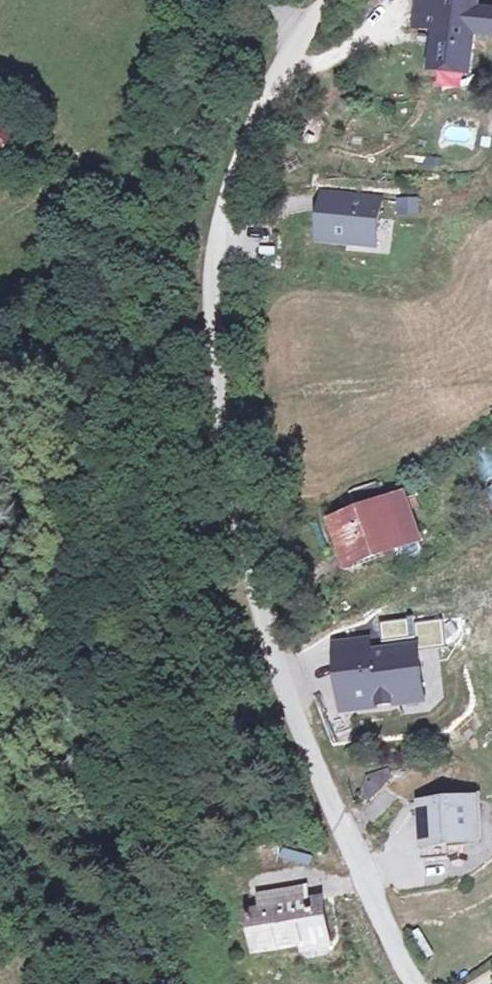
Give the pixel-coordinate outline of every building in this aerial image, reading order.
[(431,20),(441,21),(438,59),(475,63),(479,27),(491,28),(491,6),(481,5),(482,0),(422,0),(421,7),(433,8),(431,20)] [(433,8),(421,7),(420,19),(431,20),(433,8)] [(435,86),(464,88),(465,74),(436,72),(435,86)] [(25,120),(0,104),(0,157),(25,120)] [(335,197),(337,182),(321,180),(319,195),(335,197)] [(337,182),(335,197),(319,195),(315,227),(332,228),(374,233),(380,187),(337,182)] [(418,213),(418,196),(396,196),(396,213),(418,213)] [(491,478),(491,455),(490,448),(474,452),(482,481),(491,478)] [(411,494),(392,501),(411,540),(413,539),(404,514),(415,509),(411,494)] [(391,547),(411,540),(392,501),(328,523),(342,564),(391,547)] [(395,560),(417,551),(411,540),(391,547),(395,560)] [(345,691),(354,690),(356,705),(401,699),(401,694),(425,691),(420,645),(419,645),(395,648),(372,651),(370,638),(357,639),(359,653),(339,655),(345,691)] [(338,641),(339,655),(359,653),(357,639),(338,641)] [(354,690),(345,691),(346,706),(356,705),(354,690)] [(356,797),(366,807),(373,803),(392,781),(384,773),(365,778),(356,797)] [(479,798),(426,800),(427,842),(444,841),(479,840),(479,798)] [(444,841),(427,842),(418,842),(419,864),(443,863),(444,841)] [(293,891),(295,906),(310,904),(308,888),(293,891)] [(251,957),(301,950),(300,943),(330,939),(325,902),(310,904),(295,906),(293,891),(258,896),(261,912),(245,914),(251,957)] [(330,939),(300,943),(301,950),(332,945),(330,939)] [(469,983),(489,983),(486,973),(467,978),(469,983)]
